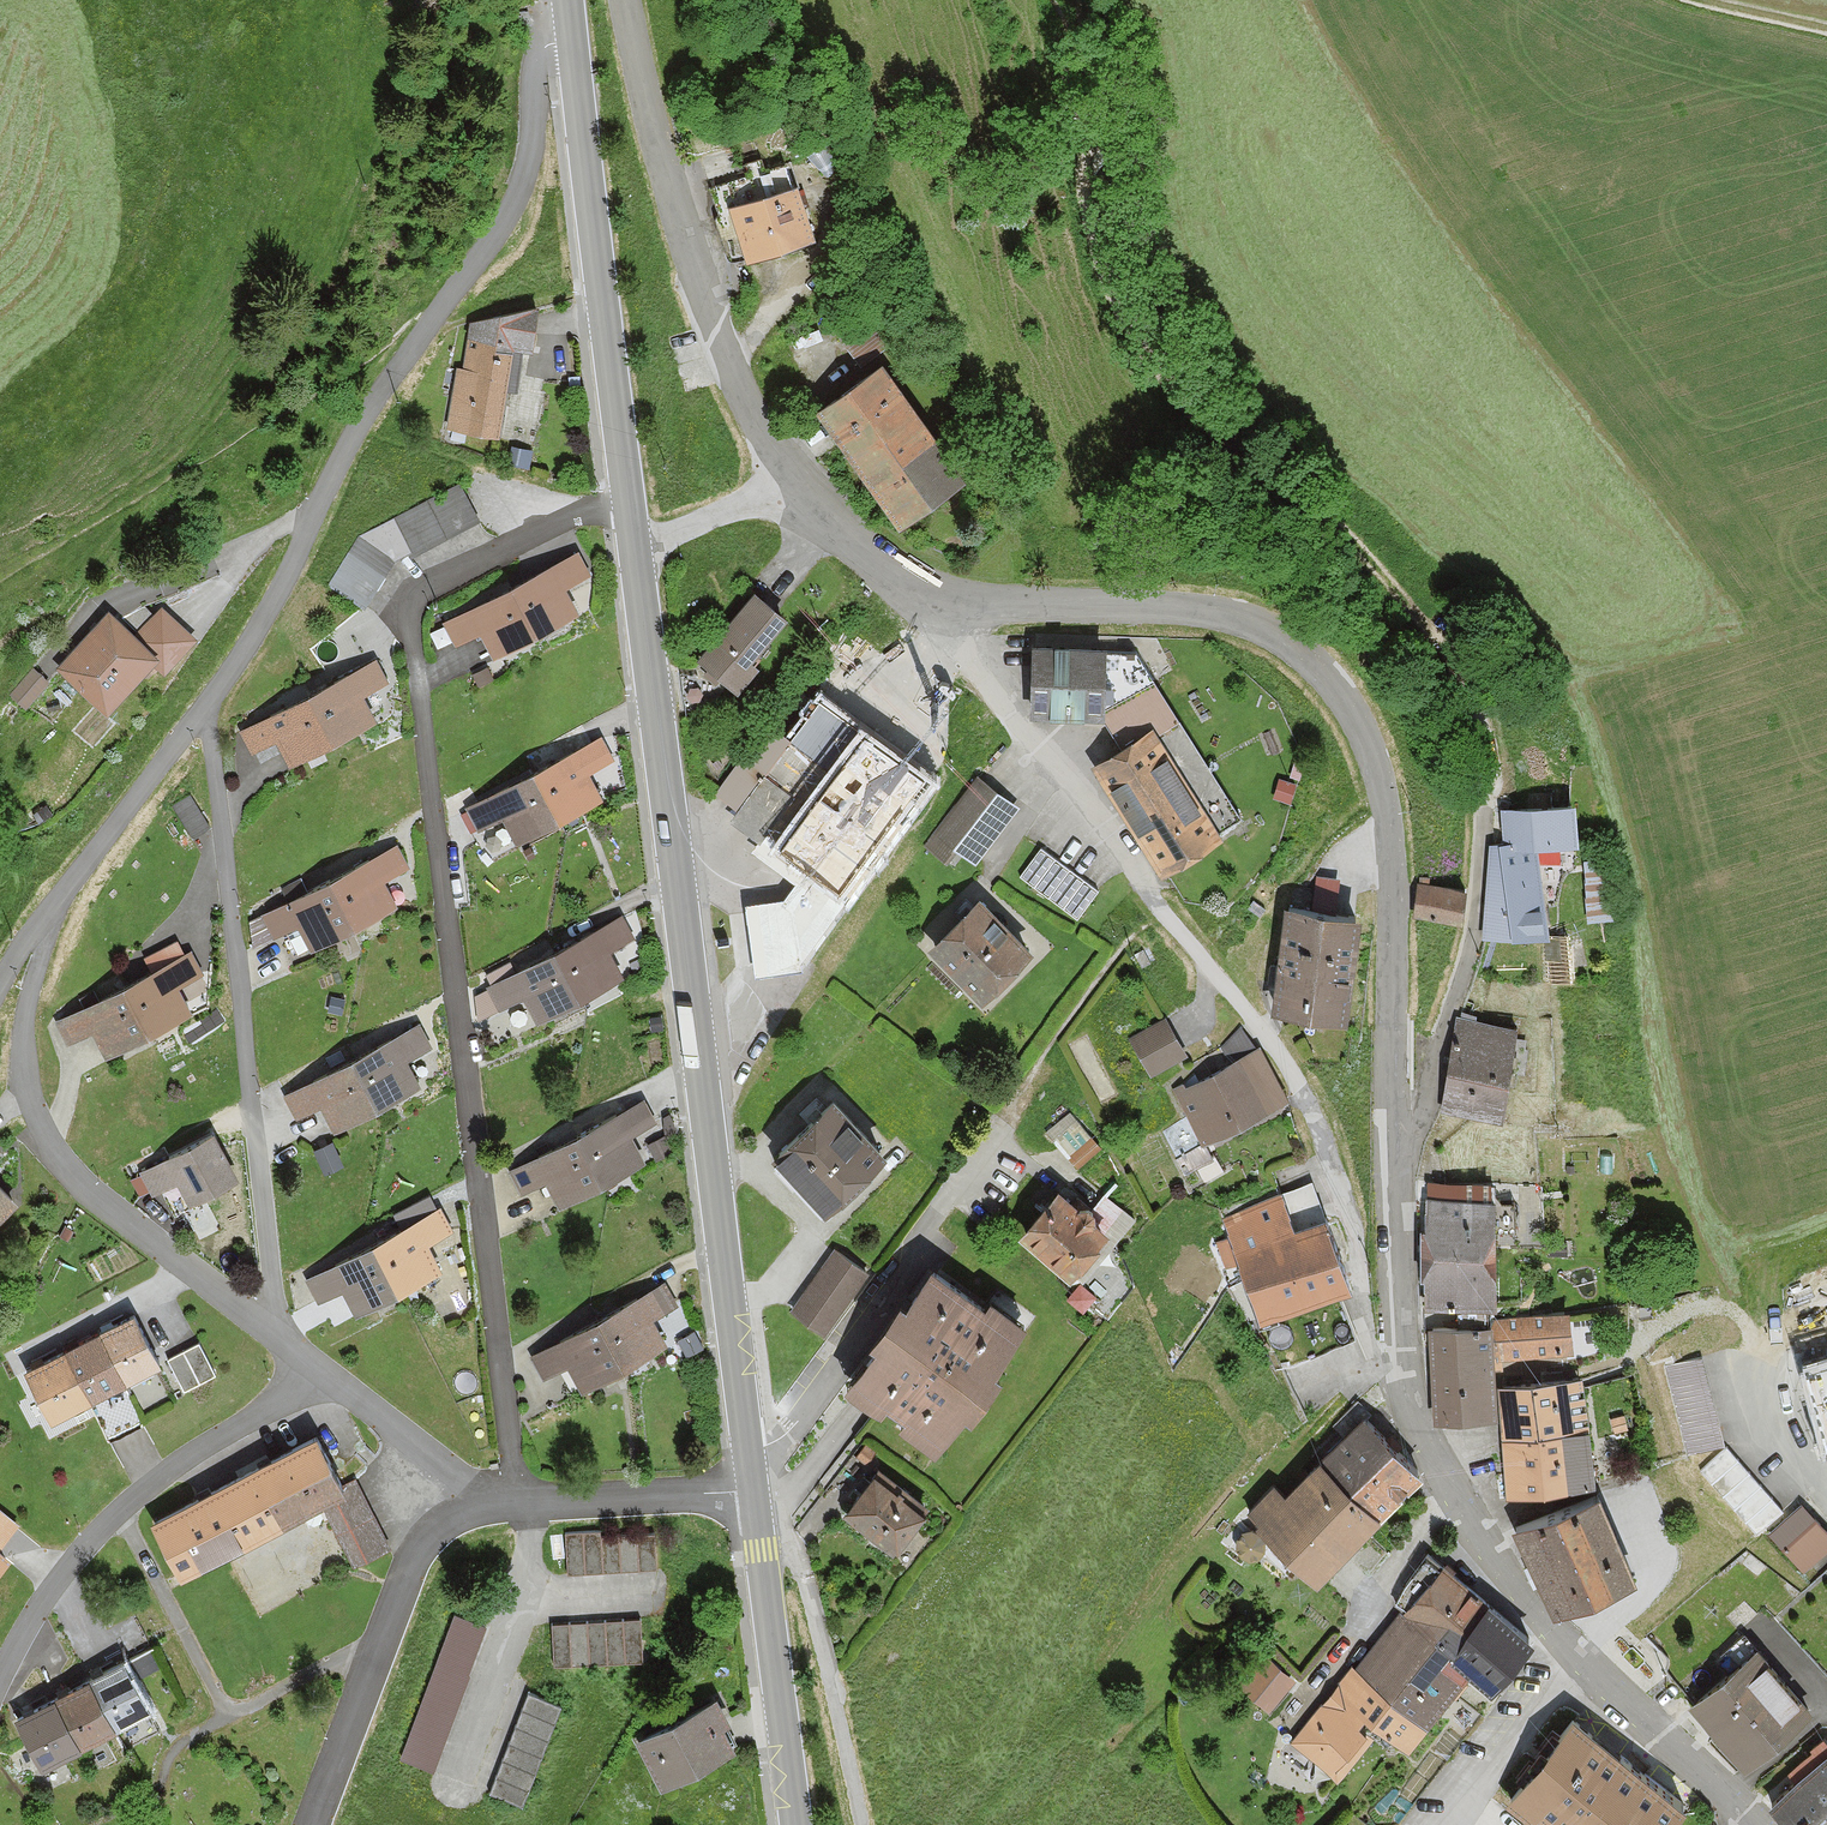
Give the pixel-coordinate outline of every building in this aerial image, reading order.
[(748,259),(815,237),(797,183),(730,206),(748,259)] [(456,366),(450,429),(502,433),(506,386),(517,387),(521,348),(532,349),(535,307),(472,320),(470,337),(468,337),(465,367),(456,366)] [(856,307),(832,325),(861,363),(885,344),(856,307)] [(964,476),(881,364),(817,412),(900,524),(964,476)] [(505,467),(527,469),(529,448),(507,446),(505,467)] [(415,554),(480,521),(462,484),(359,535),(328,585),(363,607),(395,558),(412,549),(415,554)] [(512,587),(537,632),(577,609),(565,586),(590,572),(577,550),(512,587)] [(495,655),(537,632),(512,587),(445,624),(456,643),(481,629),(495,655)] [(697,660),(738,694),(759,669),(750,661),(786,618),(755,592),(697,660)] [(108,610),(57,665),(106,711),(151,662),(164,674),(197,638),(162,605),(134,635),(108,610)] [(1103,715),(1132,652),(1106,652),(1106,646),(1033,644),(1031,713),(1103,715)] [(1238,817),(1132,652),(1103,715),(1122,744),(1092,763),(1164,874),(1223,836),(1218,829),(1238,817)] [(375,658),(305,696),(330,742),(376,717),(363,694),(387,681),(375,658)] [(10,693),(25,707),(49,682),(34,668),(10,693)] [(330,742),(305,696),(241,731),(253,751),(277,738),(291,763),(330,742)] [(822,866),(790,909),(795,964),(846,894),(855,900),(914,818),(905,811),(930,776),(822,697),(791,739),(767,722),(717,791),(822,866)] [(600,735),(532,772),(559,820),(601,797),(587,772),(613,758),(600,735)] [(559,820),(532,772),(467,809),(478,829),(502,816),(517,843),(559,820)] [(1019,806),(977,775),(925,846),(947,862),(956,849),(977,864),(1019,806)] [(190,796),(173,806),(192,836),(208,825),(190,796)] [(1493,844),(1492,935),(1547,935),(1537,845),(1577,845),(1575,804),(1506,807),(1508,844),(1493,844)] [(395,843),(331,877),(356,924),(396,902),(384,879),(407,867),(395,843)] [(1075,919),(1097,891),(1042,848),(1020,876),(1075,919)] [(356,924),(331,877),(262,914),(274,936),(298,923),(312,948),(356,924)] [(1416,917),(1462,921),(1465,887),(1419,883),(1416,917)] [(980,896),(929,945),(980,998),(1031,949),(980,896)] [(796,969),(795,964),(790,909),(790,900),(746,904),(753,973),(796,969)] [(1273,1009),(1346,1018),(1359,915),(1286,906),(1273,1009)] [(623,914),(552,953),(577,999),(624,973),(611,950),(636,937),(623,914)] [(189,948),(120,987),(147,1034),(190,1009),(176,986),(203,971),(189,948)] [(577,999),(552,953),(469,997),(481,1019),(523,996),(537,1020),(577,999)] [(147,1034),(120,987),(57,1023),(68,1042),(91,1029),(107,1056),(147,1034)] [(1149,1073),(1184,1052),(1164,1018),(1129,1038),(1149,1073)] [(1459,1018),(1445,1108),(1503,1117),(1517,1027),(1459,1018)] [(418,1021),(350,1059),(376,1105),(419,1081),(407,1060),(432,1046),(418,1021)] [(1203,1143),(1285,1100),(1258,1049),(1187,1086),(1184,1082),(1174,1088),(1203,1143)] [(376,1105),(350,1059),(284,1095),(296,1116),(320,1102),(334,1128),(376,1105)] [(884,1150),(831,1095),(772,1151),(826,1207),(884,1150)] [(644,1097),(575,1135),(601,1182),(644,1158),(631,1135),(657,1121),(644,1097)] [(1070,1111),(1047,1129),(1078,1166),(1100,1148),(1070,1111)] [(191,1200),(237,1175),(213,1132),(140,1171),(152,1194),(180,1179),(191,1200)] [(601,1182),(575,1135),(510,1170),(522,1192),(545,1179),(560,1204),(601,1182)] [(17,1201),(0,1184),(0,1218),(17,1201)] [(1107,1229),(1057,1187),(1018,1232),(1069,1275),(1107,1229)] [(1261,1316),(1352,1280),(1326,1214),(1294,1227),(1281,1193),(1221,1217),(1261,1316)] [(1423,1304),(1494,1304),(1494,1196),(1426,1196),(1426,1226),(1419,1226),(1419,1274),(1423,1274),(1423,1304)] [(439,1206),(371,1243),(397,1290),(441,1266),(428,1242),(452,1229),(439,1206)] [(397,1290),(371,1243),(307,1279),(318,1300),(343,1287),(357,1312),(397,1290)] [(832,1247),(790,1309),(825,1333),(868,1272),(832,1247)] [(986,1301),(932,1261),(845,1380),(882,1407),(888,1400),(905,1413),(899,1421),(935,1447),(969,1401),(974,1405),(1002,1368),(995,1363),(1027,1320),(991,1294),(986,1301)] [(663,1281),(599,1317),(625,1365),(666,1342),(652,1316),(676,1303),(663,1281)] [(1083,1313),(1097,1295),(1080,1282),(1066,1299),(1083,1313)] [(1491,1316),(1491,1325),(1493,1355),(1571,1352),(1569,1312),(1491,1316)] [(25,1368),(51,1420),(89,1401),(108,1438),(142,1421),(123,1384),(161,1365),(135,1313),(25,1368)] [(625,1365),(599,1317),(531,1354),(543,1376),(568,1362),(582,1388),(625,1365)] [(1493,1355),(1491,1325),(1432,1327),(1436,1418),(1496,1415),(1493,1355)] [(197,1342),(167,1357),(183,1389),(213,1374),(197,1342)] [(1700,1356),(1667,1365),(1690,1452),(1723,1443),(1700,1356)] [(1817,1364),(1826,1403),(1826,1362),(1817,1364)] [(1508,1490),(1592,1484),(1585,1377),(1500,1383),(1508,1490)] [(1317,1579),(1423,1473),(1363,1413),(1285,1491),(1275,1480),(1246,1509),(1317,1579)] [(152,1518),(182,1574),(321,1500),(354,1561),(389,1543),(353,1476),(342,1482),(315,1432),(152,1518)] [(1725,1447),(1700,1470),(1757,1532),(1782,1509),(1725,1447)] [(927,1504),(878,1467),(844,1512),(894,1549),(927,1504)] [(1515,1528),(1553,1611),(1635,1573),(1597,1491),(1515,1528)] [(1826,1550),(1826,1530),(1802,1503),(1768,1534),(1804,1572),(1826,1550)] [(1238,1538),(1238,1548),(1244,1554),(1252,1556),(1260,1554),(1265,1547),(1266,1539),(1261,1532),(1254,1528),(1244,1530),(1238,1538)] [(568,1572),(655,1569),(653,1534),(599,1536),(598,1530),(566,1532),(568,1572)] [(9,1554),(0,1547),(0,1565),(9,1554)] [(1400,1612),(1472,1669),(1494,1687),(1534,1637),(1429,1554),(1394,1597),(1405,1606),(1400,1612)] [(1428,1725),(1472,1669),(1400,1612),(1356,1668),(1428,1725)] [(404,1759),(434,1769),(483,1625),(454,1614),(404,1759)] [(553,1662),(641,1660),(640,1619),(552,1622),(553,1662)] [(1689,1703),(1744,1766),(1811,1708),(1757,1645),(1689,1703)] [(1270,1708),(1294,1677),(1260,1650),(1236,1681),(1270,1708)] [(13,1715),(40,1766),(149,1708),(122,1658),(13,1715)] [(1428,1725),(1356,1668),(1347,1679),(1342,1676),(1292,1739),(1339,1777),(1381,1724),(1410,1747),(1428,1725)] [(522,1801),(558,1704),(527,1692),(491,1790),(522,1801)] [(636,1737),(661,1784),(734,1746),(723,1724),(730,1720),(716,1695),(636,1737)] [(1561,1824),(1665,1824),(1684,1801),(1574,1714),(1507,1799),(1531,1818),(1539,1808),(1561,1824)] [(1790,1824),(1826,1824),(1826,1746),(1767,1800),(1790,1824)]
